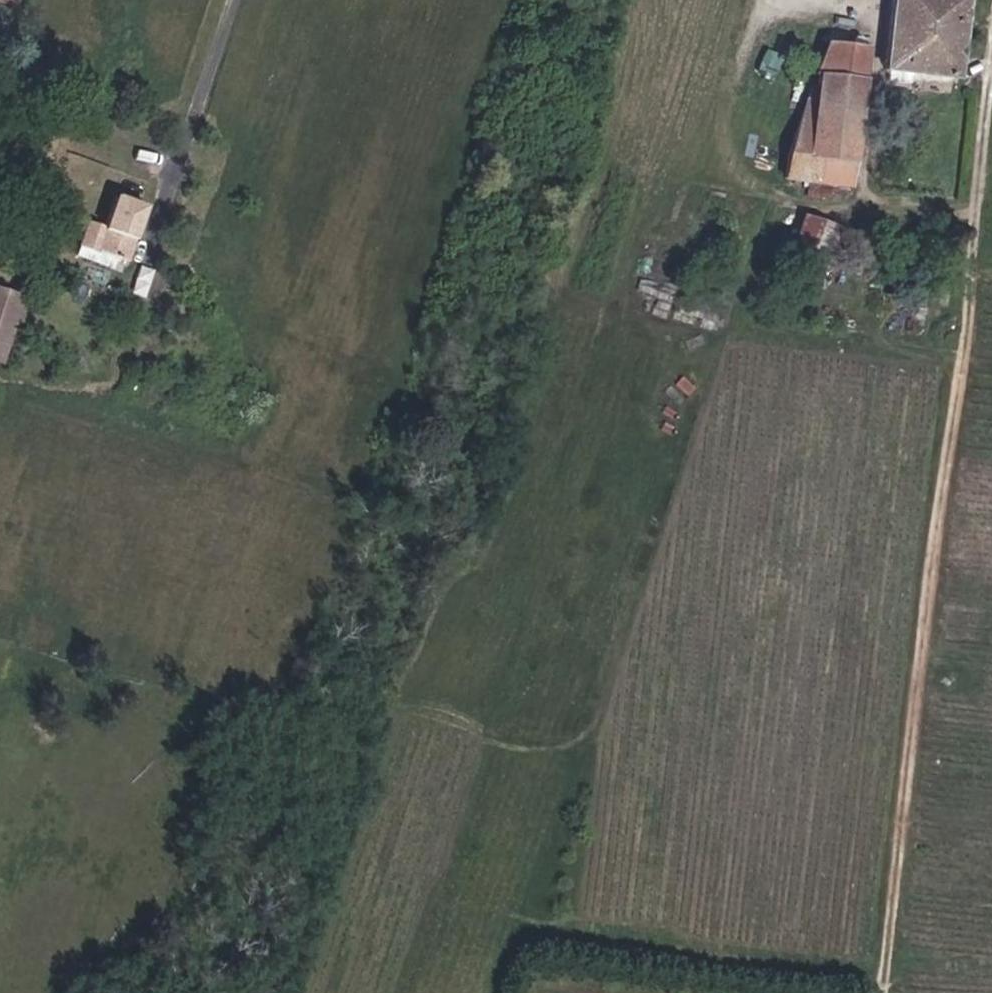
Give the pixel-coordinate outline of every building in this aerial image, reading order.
[(956,83),(965,0),(893,0),(884,74),(956,83)] [(792,184),(845,190),(864,61),(825,54),(790,157),(795,157),(792,184)] [(86,251),(125,266),(145,213),(118,203),(103,236),(91,233),(86,251)] [(793,241),(827,254),(838,224),(804,212),(793,241)] [(10,316),(0,313),(0,348),(10,316)]
